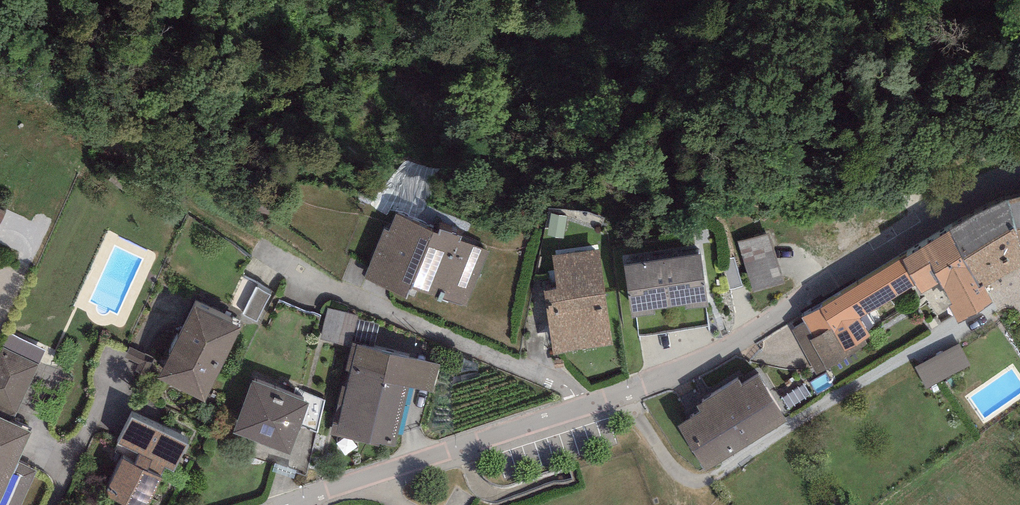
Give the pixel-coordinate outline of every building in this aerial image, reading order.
[(1007,200),(1019,244),(1019,197),(1007,200)] [(949,231),(979,289),(985,285),(986,288),(1019,268),(1019,244),(1007,200),(949,231)] [(439,233),(396,216),(389,231),(384,229),(363,280),(407,298),(412,286),(466,308),(489,252),(460,241),(462,237),(440,228),(439,233)] [(949,231),(903,260),(917,285),(923,294),(939,283),(952,306),(948,307),(959,326),(993,303),(986,288),(985,285),(979,289),(949,231)] [(770,233),(738,241),(751,291),(783,282),(770,233)] [(544,291),(553,355),(614,346),(599,249),(552,256),(557,289),(544,291)] [(624,265),(632,318),(655,314),(654,309),(685,304),(686,310),(709,307),(700,253),(624,265)] [(733,257),(722,260),(730,289),(742,286),(733,257)] [(860,319),(917,285),(903,260),(802,319),(805,323),(792,331),(816,375),(825,368),(827,371),(848,356),(846,352),(871,337),(860,319)] [(271,294),(256,287),(242,315),(257,322),(271,294)] [(193,305),(157,379),(204,402),(241,328),(193,305)] [(358,315),(327,308),(320,339),(350,347),(351,343),(357,319),(358,315)] [(379,324),(357,319),(351,343),(352,343),(374,348),(379,324)] [(8,333),(2,347),(39,364),(46,350),(8,333)] [(374,348),(352,343),(346,370),(350,371),(346,388),(342,387),(330,435),(379,446),(379,443),(395,447),(409,387),(433,393),(439,364),(374,348)] [(971,366),(959,344),(915,367),(926,389),(939,383),(971,366)] [(39,364),(2,347),(0,351),(0,409),(15,416),(39,364)] [(740,378),(696,404),(701,413),(678,426),(704,471),(789,423),(760,373),(743,383),(740,378)] [(289,455),(310,403),(252,381),(232,433),(289,455)] [(131,417),(118,444),(139,455),(134,465),(122,459),(104,495),(123,504),(148,504),(161,478),(159,478),(165,467),(174,472),(188,445),(131,417)] [(0,418),(0,504),(21,504),(37,472),(17,463),(31,432),(0,418)]
